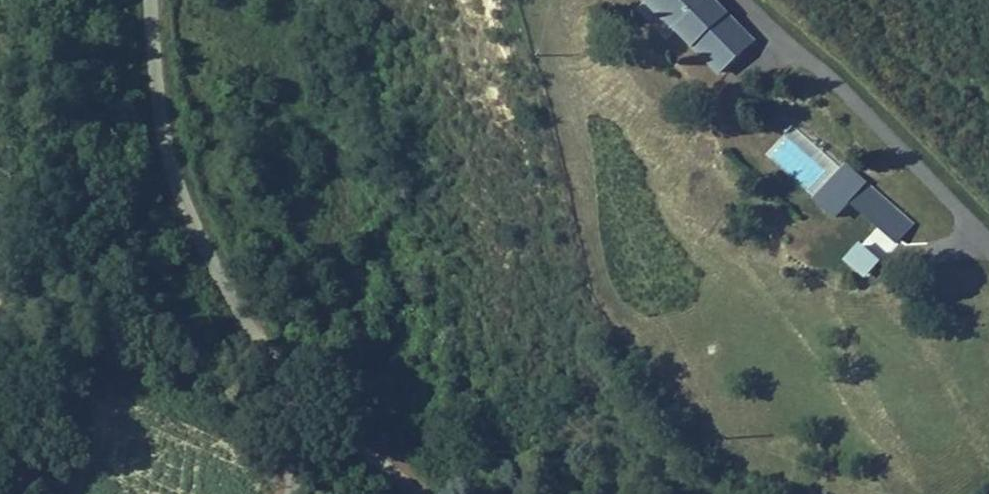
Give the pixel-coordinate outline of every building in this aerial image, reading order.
[(662,27),(672,15),(654,0),(631,0),(662,27)] [(672,15),(662,27),(682,45),(718,5),(712,0),(654,0),(672,15)] [(836,196),(845,186),(828,171),(819,181),(836,196)] [(807,195),(825,210),(836,196),(819,181),(807,195)] [(860,241),(844,260),(866,279),(882,260),(860,241)]
